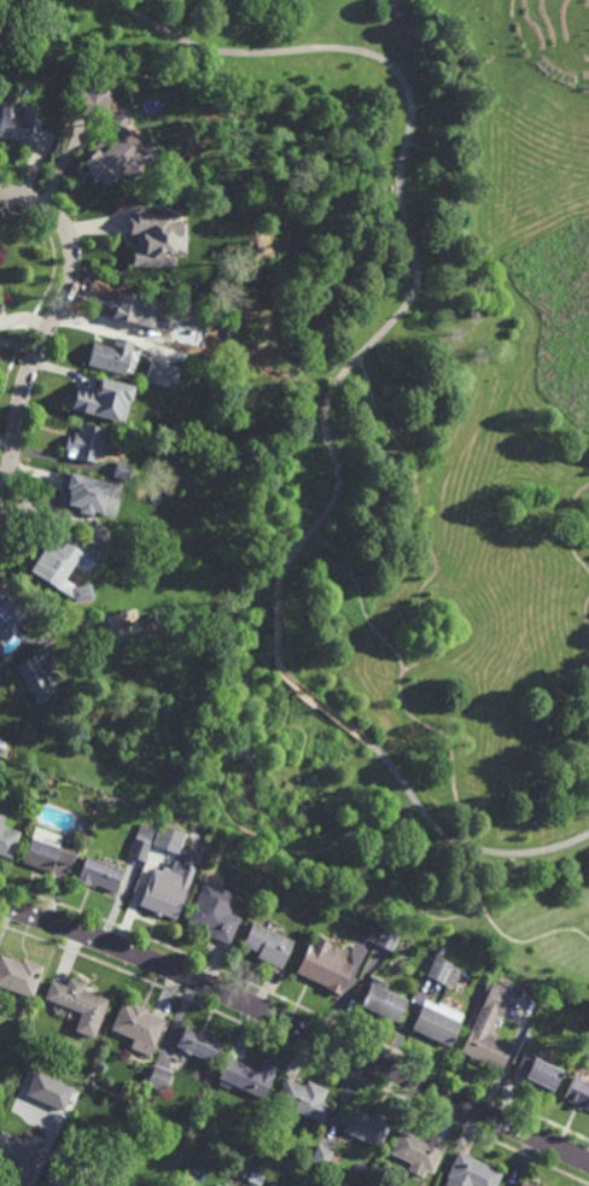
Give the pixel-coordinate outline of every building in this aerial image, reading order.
[(13,87),(0,84),(0,68),(16,71),(13,87)] [(110,92),(83,82),(73,108),(100,118),(110,92)] [(27,144),(0,139),(0,125),(2,112),(4,112),(4,106),(21,109),(19,117),(30,118),(27,144)] [(154,159),(130,182),(124,175),(119,179),(117,176),(104,188),(97,181),(92,186),(83,176),(87,173),(80,164),(95,150),(103,157),(105,154),(110,160),(127,145),(132,150),(139,142),(154,159)] [(185,201),(162,209),(168,226),(127,238),(122,222),(127,221),(119,199),(144,192),(145,197),(180,185),(185,201)] [(173,267),(173,254),(184,254),(184,223),(172,223),(172,214),(128,213),(128,237),(133,237),(133,267),(173,267)] [(145,300),(139,327),(111,321),(115,310),(116,310),(119,297),(128,299),(129,296),(145,300)] [(163,344),(148,341),(152,323),(168,327),(163,344)] [(179,341),(171,339),(173,333),(180,334),(179,341)] [(130,356),(128,356),(123,378),(86,368),(92,344),(109,349),(111,339),(133,344),(130,356)] [(178,367),(150,359),(144,382),(173,389),(178,367)] [(104,398),(97,396),(93,410),(89,409),(88,413),(72,409),(74,404),(70,403),(78,375),(107,382),(104,398)] [(99,449),(104,451),(103,458),(97,456),(94,462),(63,454),(66,439),(71,440),(72,436),(77,437),(80,425),(104,431),(99,449)] [(128,481),(112,477),(117,461),(132,466),(128,481)] [(105,481),(100,503),(89,501),(93,484),(84,483),(80,502),(59,497),(62,487),(58,487),(58,486),(57,485),(58,480),(59,480),(62,469),(87,475),(87,478),(105,481)] [(86,542),(83,544),(99,554),(87,573),(71,563),(62,578),(74,585),(87,583),(91,597),(72,601),(72,598),(27,568),(42,544),(45,543),(46,542),(48,542),(51,542),(53,544),(64,527),(86,542)] [(5,623),(0,627),(0,591),(6,585),(29,612),(10,629),(5,623)] [(28,690),(14,666),(33,656),(47,679),(28,690)] [(12,859),(0,855),(0,815),(5,817),(1,825),(22,832),(12,859)] [(179,854),(153,845),(161,824),(186,834),(179,854)] [(69,865),(54,860),(49,874),(23,863),(36,828),(60,836),(58,843),(75,849),(69,865)] [(142,861),(128,855),(135,839),(139,830),(152,835),(142,861)] [(115,892),(95,884),(94,888),(76,881),(86,855),(123,870),(115,892)] [(187,888),(175,921),(162,915),(161,917),(153,915),(154,912),(138,906),(147,880),(157,882),(161,875),(165,877),(164,880),(187,888)] [(228,946),(210,937),(211,935),(203,931),(204,929),(186,922),(199,892),(233,906),(231,913),(240,918),(228,946)] [(374,943),(373,942),(358,936),(357,936),(366,918),(383,925),(374,943)] [(281,970),(256,958),(258,953),(241,946),(252,922),(293,941),(281,970)] [(393,951),(391,950),(378,943),(375,943),(384,925),(401,933),(401,935),(393,951)] [(348,953),(344,962),(354,966),(340,995),(327,989),(296,974),(309,943),(311,945),(315,937),(348,953)] [(34,998),(0,986),(0,960),(1,957),(22,964),(23,960),(43,968),(34,998)] [(444,985),(426,976),(436,957),(454,965),(444,985)] [(83,991),(109,1000),(94,1040),(74,1032),(81,1015),(43,1000),(51,981),(65,987),(69,977),(86,985),(83,991)] [(398,1024),(378,1013),(374,1012),(362,1006),(374,978),(387,985),(384,991),(409,1001),(398,1024)] [(500,1018),(497,1017),(488,1036),(511,1047),(500,1073),(460,1053),(480,1007),(480,1009),(492,983),(512,993),(500,1018)] [(438,1006),(439,1004),(463,1015),(459,1024),(461,1026),(451,1048),(412,1030),(426,1000),(438,1006)] [(148,1010),(146,1013),(164,1022),(148,1057),(132,1048),(135,1041),(110,1030),(122,1003),(130,1006),(133,1003),(148,1010)] [(210,1063),(191,1053),(189,1054),(187,1054),(185,1053),(185,1051),(175,1047),(185,1027),(220,1042),(210,1063)] [(554,1092),(543,1087),(542,1089),(513,1076),(525,1052),(541,1059),(540,1062),(562,1073),(554,1092)] [(259,1073),(264,1063),(278,1069),(263,1100),(231,1086),(228,1091),(218,1086),(220,1082),(217,1080),(228,1057),(259,1073)] [(163,1092),(146,1086),(154,1065),(171,1073),(163,1092)] [(73,1085),(33,1073),(25,1098),(65,1110),(73,1085)] [(575,1077),(588,1084),(588,1111),(564,1100),(575,1077)] [(304,1088),(308,1082),(327,1092),(322,1103),(331,1106),(322,1126),(275,1103),(286,1080),(304,1088)] [(66,1121),(51,1115),(58,1098),(74,1104),(66,1121)] [(373,1117),(374,1114),(393,1122),(380,1150),(342,1133),(354,1109),(373,1117)] [(7,1167),(0,1163),(0,1134),(1,1132),(41,1149),(27,1181),(6,1172),(7,1167)] [(426,1143),(427,1138),(445,1146),(432,1175),(426,1172),(424,1180),(408,1173),(412,1165),(391,1156),(402,1132),(426,1143)] [(325,1169),(310,1163),(317,1146),(333,1153),(325,1169)] [(502,1174),(497,1185),(445,1185),(448,1179),(445,1179),(457,1153),(502,1174)] [(266,1173),(260,1185),(254,1185),(246,1182),(252,1168),(253,1168),(256,1164),(263,1167),(262,1172),(266,1173)] [(106,1182),(105,1185),(48,1185),(56,1168),(70,1174),(72,1168),(106,1182)]
